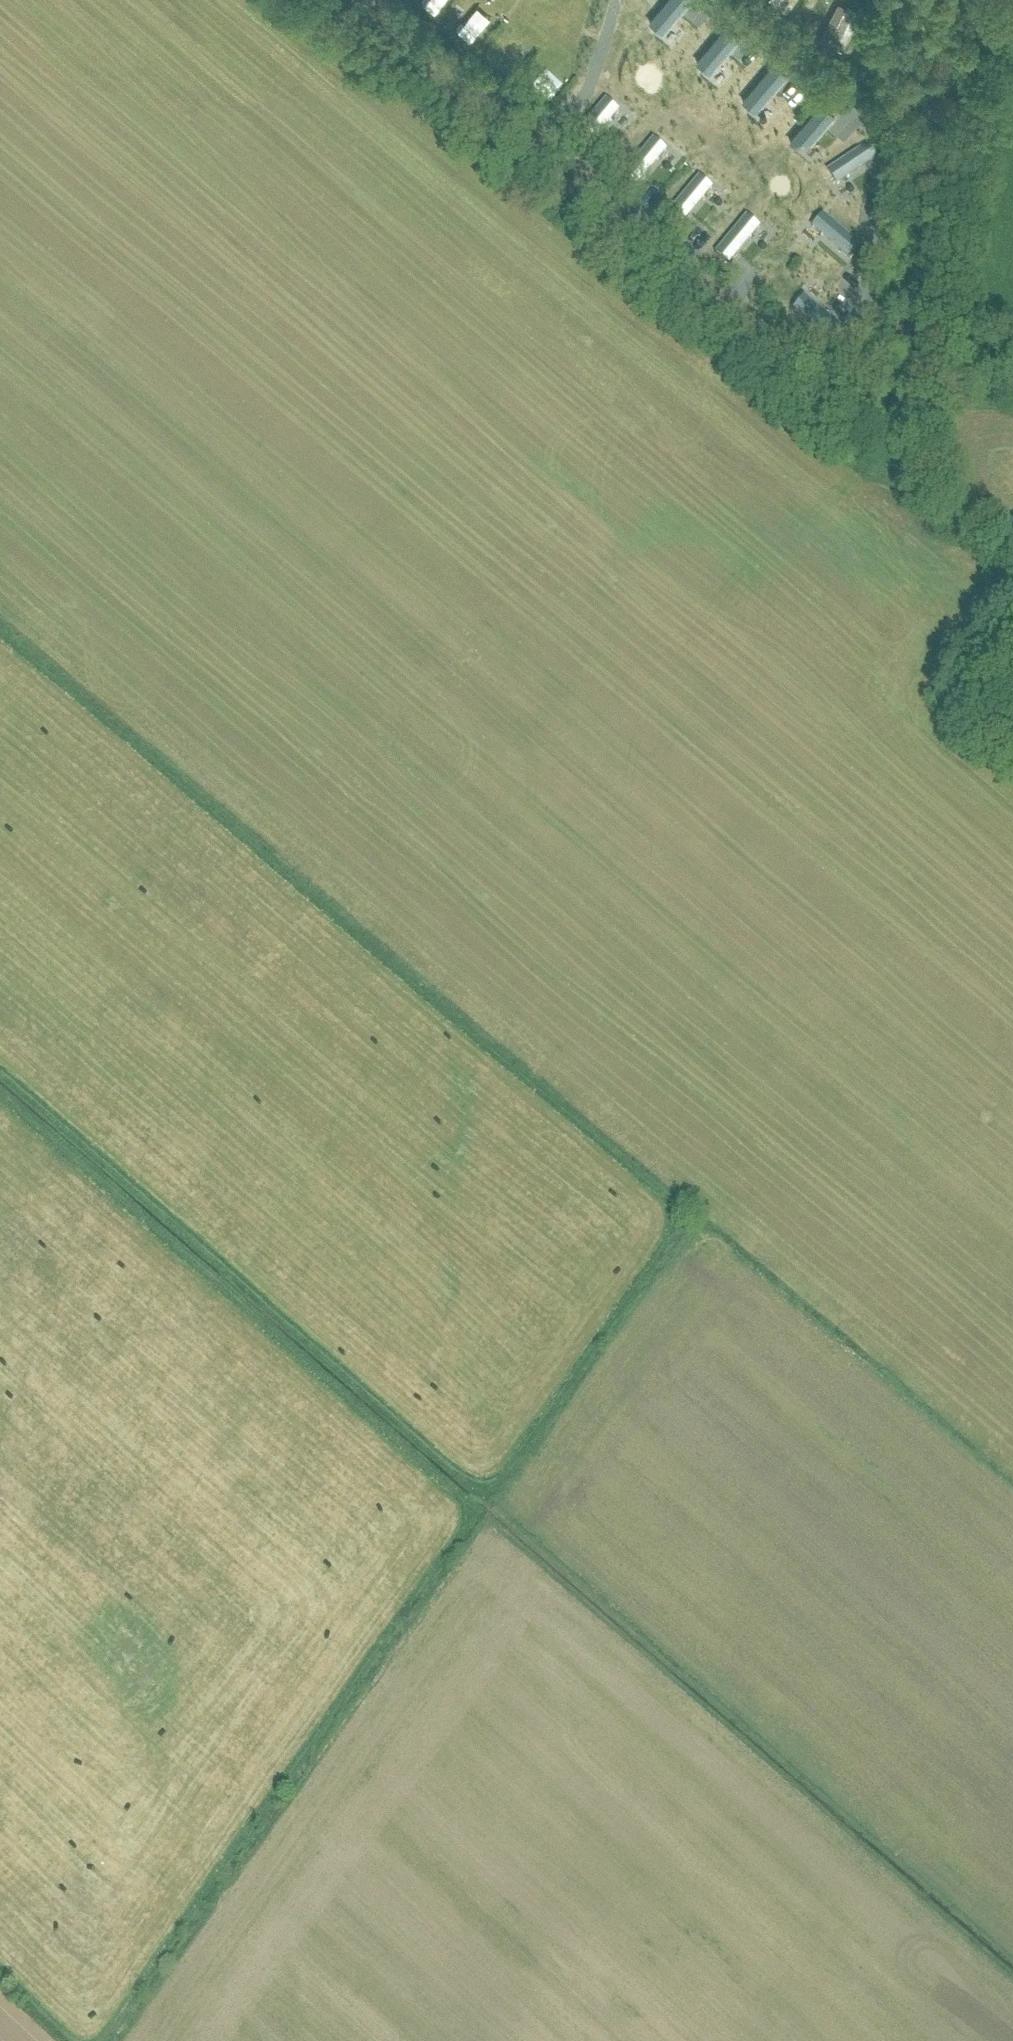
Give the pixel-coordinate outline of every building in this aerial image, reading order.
[(798,0),(782,0),(781,2),(795,8),(798,0)] [(731,7),(711,28),(725,42),(745,21),(731,7)] [(852,45),(861,12),(846,8),(837,41),(852,45)] [(755,77),(767,60),(754,52),(743,69),(755,77)] [(776,85),(790,103),(814,84),(800,66),(776,85)] [(587,125),(597,116),(586,104),(576,113),(587,125)] [(697,220),(714,209),(704,194),(687,206),(697,220)] [(715,240),(728,253),(739,241),(727,228),(715,240)]
